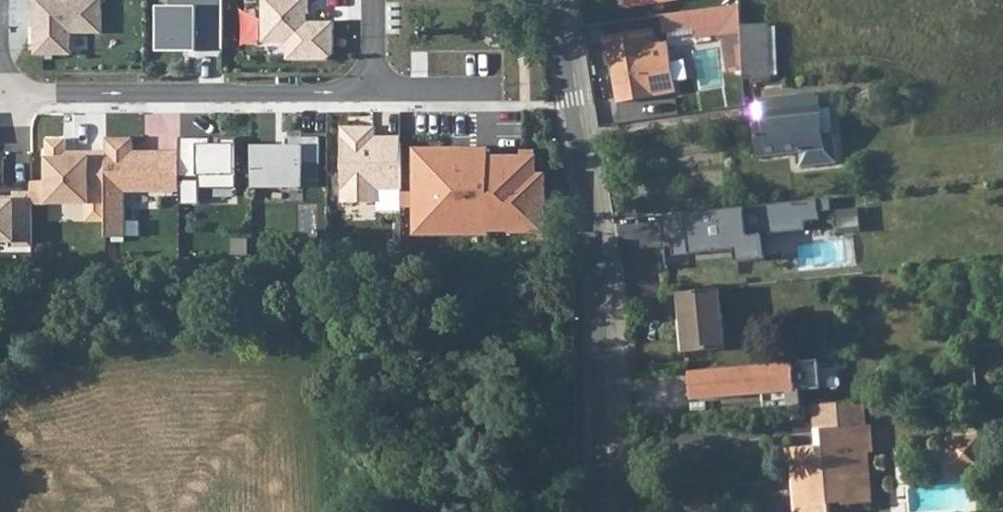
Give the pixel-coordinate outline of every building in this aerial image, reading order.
[(36,53),(74,54),(75,32),(102,33),(103,0),(37,0),(36,53)] [(175,7),(164,7),(165,53),(224,53),(223,0),(175,0),(175,7)] [(262,38),(289,39),(288,59),(318,60),(329,58),(333,48),(334,21),(312,20),(313,0),(263,0),(262,38)] [(741,5),(663,15),(665,31),(695,28),(696,35),(742,29),(741,25),(741,5)] [(771,77),(769,25),(741,25),(742,29),(742,36),(743,53),(743,68),(744,77),(771,77)] [(656,44),(653,29),(607,37),(618,101),(674,91),(665,43),(656,44)] [(696,44),(699,61),(743,53),(742,36),(696,44)] [(743,53),(699,61),(701,75),(743,68),(743,53)] [(823,136),(820,108),(819,96),(761,101),(763,121),(757,122),(760,155),(799,151),(801,166),(837,162),(834,134),(823,136)] [(834,134),(831,107),(820,108),(823,136),(834,134)] [(378,127),(344,127),(344,188),(349,188),(348,201),(378,201),(378,190),(408,190),(409,135),(378,135),(378,127)] [(321,137),(287,136),(287,145),(260,145),(259,185),(307,185),(307,163),(321,164),(321,137)] [(179,192),(179,151),(136,152),(136,138),(109,138),(108,154),(109,222),(109,240),(130,240),(129,192),(179,192)] [(210,139),(181,139),(179,151),(179,192),(180,205),(204,205),(204,189),(238,189),(239,143),(212,143),(210,139)] [(68,140),(48,141),(49,181),(29,181),(29,189),(29,202),(49,203),(89,202),(89,222),(109,222),(108,154),(68,154),(68,140)] [(8,189),(8,197),(0,197),(0,245),(16,245),(16,242),(29,242),(29,202),(29,189),(8,189)] [(686,212),(661,215),(664,240),(672,240),(673,254),(721,249),(735,248),(736,260),(764,257),(762,234),(805,229),(804,220),(820,218),(819,211),(831,209),(830,197),(686,212)] [(720,289),(681,293),(686,352),(726,348),(720,289)] [(824,362),(694,367),(696,398),(770,395),(770,404),(800,402),(799,390),(825,389),(824,362)] [(813,404),(816,430),(824,429),(868,426),(866,400),(813,404)] [(874,451),(872,425),(868,426),(824,429),(826,455),(816,456),(816,447),(786,449),(787,465),(792,465),(795,511),(830,511),(829,503),(845,502),(845,505),(874,502),(870,452),(874,451)] [(994,452),(992,435),(982,435),(948,439),(951,471),(984,468),(984,453),(994,452)]
